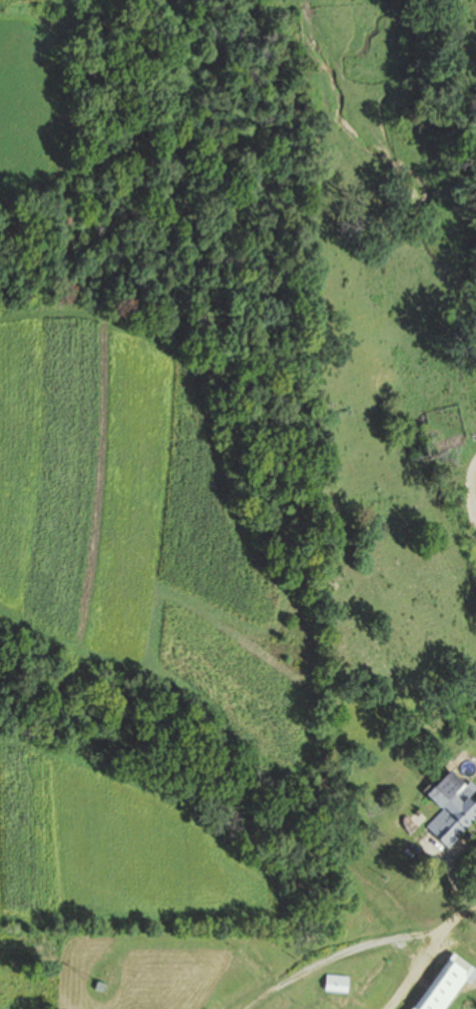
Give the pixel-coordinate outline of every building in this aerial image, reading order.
[(472,800),(461,789),(464,786),(447,770),(424,794),(440,810),(424,827),(444,847),(475,814),(475,796),(472,800)] [(470,984),(475,974),(475,970),(450,952),(412,1008),(443,1008),(463,979),(470,984)] [(347,991),(347,975),(324,975),(324,991),(347,991)]
